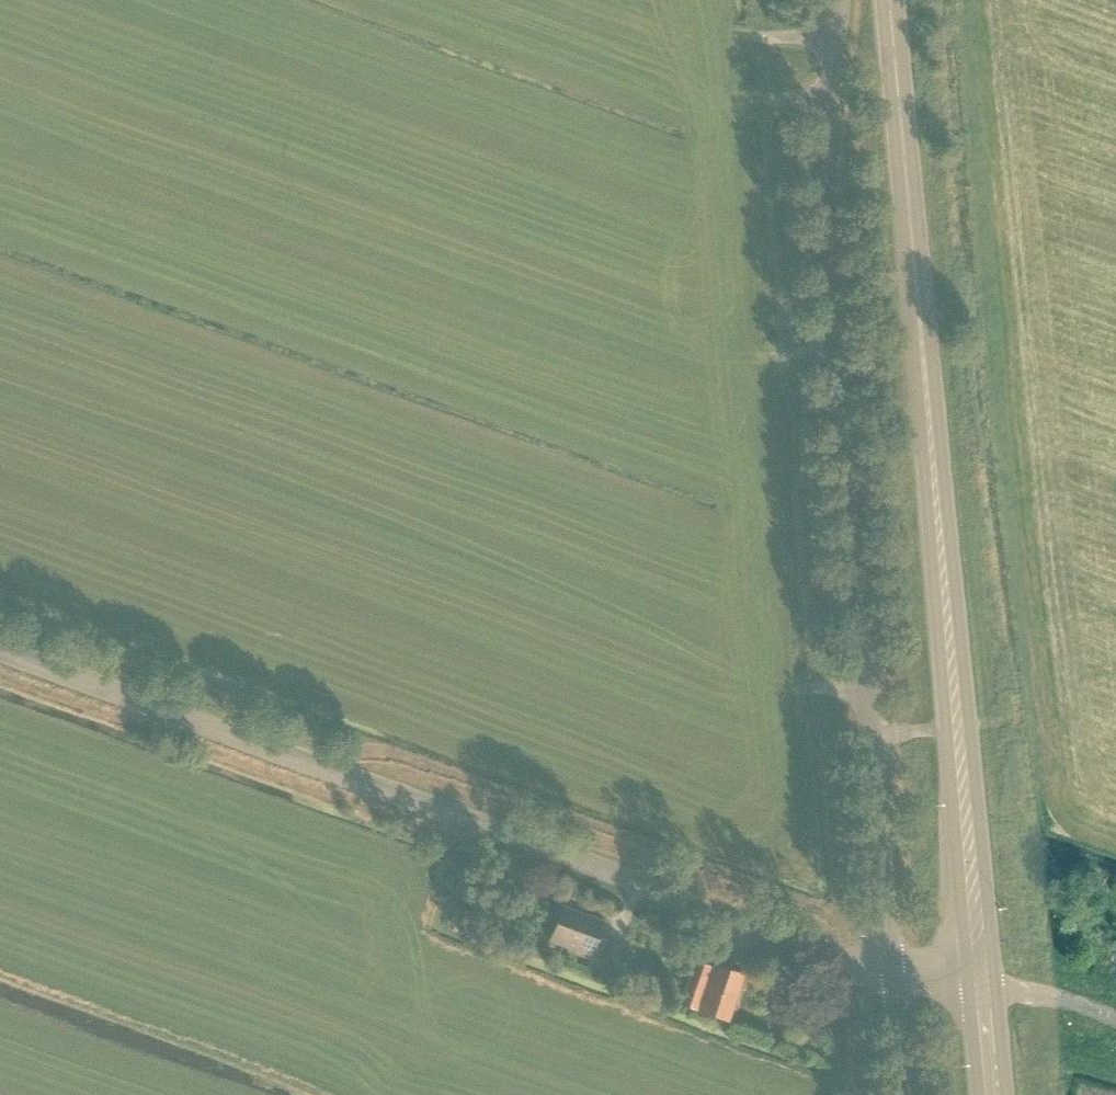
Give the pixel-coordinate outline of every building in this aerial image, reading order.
[(470,927),(475,914),(456,907),(452,920),(470,927)] [(612,974),(622,948),(595,938),(601,923),(562,909),(551,940),(576,950),(575,954),(588,959),(588,958),(599,962),(597,968),(612,974)] [(744,974),(714,964),(711,973),(693,967),(681,1000),(699,1006),(698,1010),(728,1021),(744,974)]
